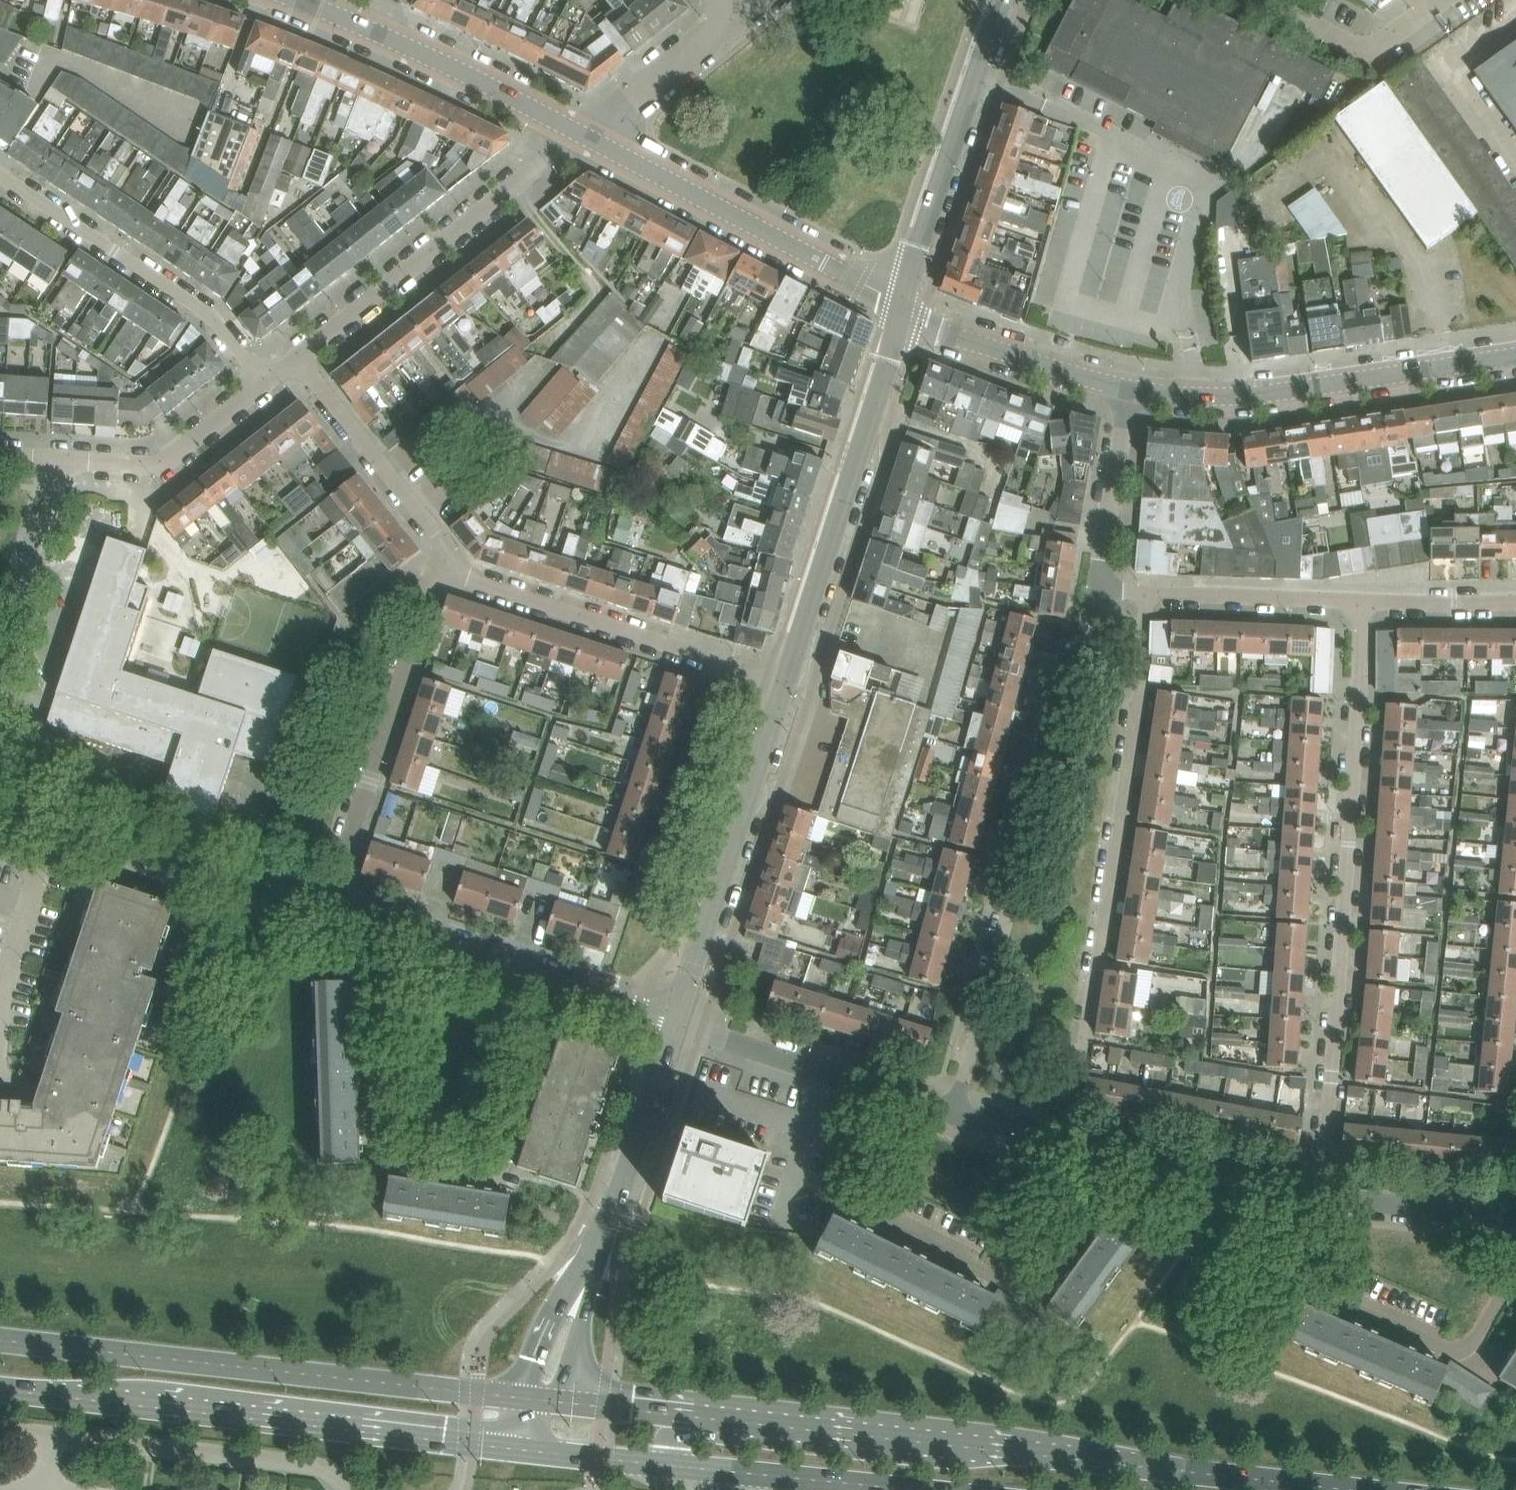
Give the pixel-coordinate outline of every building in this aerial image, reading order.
[(47,8),(45,15),(44,18),(59,21),(64,0),(49,0),(47,8)] [(93,5),(115,12),(118,0),(94,0),(93,5)] [(115,12),(137,18),(141,19),(147,0),(118,0),(115,12)] [(141,19),(164,26),(171,0),(147,0),(141,19)] [(154,58),(161,60),(165,62),(175,30),(185,33),(196,1),(192,0),(171,0),(164,26),(157,47),(154,58)] [(432,16),(439,0),(416,0),(413,7),(415,8),(415,10),(422,13),(423,12),(432,16)] [(432,16),(439,19),(439,21),(445,24),(447,23),(448,25),(449,24),(461,0),(439,0),(432,16)] [(467,32),(482,0),(472,0),(470,2),(466,0),(461,0),(449,24),(450,24),(451,27),(457,29),(459,28),(467,32)] [(497,15),(488,11),(493,0),(482,0),(467,32),(474,35),(474,37),(480,40),(482,39),(483,39),(483,41),(484,41),(497,15)] [(502,49),(526,0),(513,0),(504,18),(497,15),(484,41),(485,41),(486,41),(486,43),(492,46),(494,45),(502,49)] [(531,32),(523,28),(533,8),(537,0),(526,0),(502,49),(509,52),(509,54),(515,57),(517,56),(518,56),(518,58),(519,58),(531,32)] [(553,74),(566,46),(575,28),(579,30),(588,13),(577,0),(568,0),(560,17),(559,17),(557,20),(535,65),(544,69),(544,71),(550,74),(552,73),(553,74)] [(609,8),(612,12),(603,19),(606,22),(598,28),(604,35),(624,60),(629,56),(645,43),(649,40),(619,0),(603,0),(609,8)] [(649,40),(668,24),(649,0),(619,0),(649,40)] [(668,24),(688,9),(680,0),(649,0),(668,24)] [(1041,64),(1071,79),(1155,122),(1213,152),(1226,159),(1270,73),(1293,85),(1321,100),(1335,73),(1195,0),(1176,0),(1167,18),(1132,0),(1073,0),(1041,64)] [(208,51),(211,43),(223,10),(196,1),(185,33),(189,34),(185,43),(208,51)] [(35,13),(45,15),(47,8),(36,6),(35,13)] [(223,10),(212,42),(234,50),(246,18),(223,10)] [(529,62),(535,65),(557,20),(559,17),(550,12),(538,35),(531,32),(519,58),(520,57),(521,58),(521,60),(527,63),(529,62)] [(566,82),(568,81),(569,82),(572,83),(572,84),(586,55),(590,46),(604,35),(598,28),(588,13),(579,30),(575,28),(566,46),(553,74),(553,75),(555,75),(555,77),(566,82)] [(255,55),(276,64),(287,34),(257,22),(237,74),(246,77),(255,55)] [(100,33),(109,36),(112,25),(102,23),(100,33)] [(112,24),(112,25),(109,36),(120,40),(123,27),(112,24)] [(63,49),(74,53),(82,31),(67,26),(63,49)] [(4,65),(24,37),(8,31),(0,28),(0,62),(4,65)] [(85,32),(82,31),(74,53),(85,57),(93,35),(85,32)] [(267,86),(263,96),(275,101),(290,65),(296,67),(298,68),(308,42),(306,42),(293,36),(287,34),(276,64),(267,86)] [(93,35),(85,57),(96,61),(104,39),(93,35)] [(604,35),(590,46),(586,55),(572,84),(572,85),(582,90),(584,89),(586,90),(624,60),(604,35)] [(108,41),(104,39),(96,61),(107,65),(116,43),(108,41)] [(301,87),(292,109),(292,115),(303,119),(329,51),(310,43),(308,42),(298,68),(300,69),(297,76),(298,85),(301,87)] [(107,65),(119,70),(127,48),(116,43),(107,65)] [(143,54),(149,56),(154,58),(157,47),(147,43),(143,54)] [(1513,44),(1475,72),(1515,129),(1515,43),(1513,44)] [(132,50),(127,48),(119,70),(130,74),(138,52),(132,50)] [(335,88),(337,89),(349,59),(329,51),(303,119),(302,121),(311,125),(323,97),(330,100),(334,88),(335,88)] [(130,74),(141,78),(149,56),(143,54),(138,52),(130,74)] [(161,60),(154,58),(149,56),(141,78),(152,82),(161,60)] [(1476,139),(1440,89),(1429,73),(1417,58),(1406,66),(1384,82),(1477,213),(1515,268),(1515,194),(1476,139)] [(369,68),(349,59),(337,89),(339,90),(347,93),(331,131),(342,136),(344,130),(346,131),(369,68)] [(172,64),(166,62),(161,60),(152,82),(163,87),(172,64)] [(175,66),(172,64),(163,87),(175,91),(183,69),(175,66)] [(200,75),(206,77),(222,83),(225,75),(203,66),(200,75)] [(397,81),(369,68),(346,131),(369,142),(373,137),(397,81)] [(194,73),(183,69),(175,91),(186,95),(194,73)] [(70,99),(83,79),(62,71),(52,87),(69,98),(70,99)] [(186,95),(198,100),(206,77),(200,75),(194,73),(186,95)] [(211,110),(222,83),(206,77),(198,100),(211,110)] [(83,79),(70,99),(80,106),(93,86),(83,79)] [(403,118),(405,119),(418,91),(397,81),(373,137),(383,142),(395,115),(403,118)] [(1477,213),(1384,82),(1372,90),(1344,111),(1334,118),(1427,248),(1426,248),(1427,250),(1446,236),(1452,231),(1464,222),(1477,213)] [(11,147),(23,128),(39,105),(28,98),(22,95),(19,92),(17,91),(15,94),(0,83),(0,140),(1,141),(11,147)] [(103,93),(93,86),(80,106),(90,112),(103,93)] [(419,91),(418,91),(405,119),(406,120),(413,123),(397,157),(403,160),(406,157),(415,151),(438,100),(419,91)] [(113,99),(103,93),(90,112),(100,119),(113,99)] [(110,126),(123,106),(113,99),(100,119),(110,126)] [(415,151),(406,157),(422,163),(435,134),(442,137),(445,138),(457,109),(456,108),(438,100),(415,151)] [(12,148),(8,154),(24,165),(59,111),(60,111),(50,104),(50,105),(31,133),(23,128),(11,147),(12,148)] [(1004,105),(998,122),(1053,141),(1057,130),(1046,127),(1049,120),(1004,105)] [(120,132),(133,113),(123,106),(110,126),(120,132)] [(457,109),(445,138),(446,139),(457,144),(446,156),(456,165),(466,154),(482,121),(459,110),(457,109)] [(59,111),(24,165),(39,175),(56,151),(49,146),(64,124),(63,124),(68,117),(59,111)] [(223,202),(228,190),(230,184),(252,127),(211,111),(209,111),(195,149),(185,176),(223,202)] [(130,139),(143,120),(133,113),(120,132),(130,139)] [(130,139),(140,146),(153,126),(143,120),(130,139)] [(509,134),(482,121),(466,154),(456,165),(446,177),(445,177),(441,181),(449,191),(510,143),(509,134)] [(991,141),(991,143),(1021,154),(1022,152),(1025,144),(1049,152),(1051,147),(1067,152),(1069,146),(1053,141),(998,122),(991,141)] [(1223,165),(1226,159),(1213,152),(1155,122),(1152,129),(1223,165)] [(163,133),(153,126),(140,146),(150,153),(163,133)] [(262,131),(252,127),(230,184),(240,188),(262,131)] [(150,153),(160,159),(173,140),(163,133),(150,153)] [(39,175),(55,186),(84,141),(74,134),(61,154),(56,151),(39,175)] [(276,188),(283,171),(294,142),(273,134),(248,198),(242,214),(252,221),(261,227),(276,188)] [(319,139),(304,177),(311,180),(327,142),(319,139)] [(183,147),(173,140),(160,159),(174,169),(183,147)] [(84,141),(55,186),(70,196),(86,171),(79,166),(92,146),(91,146),(84,141)] [(126,142),(114,161),(85,206),(99,215),(116,190),(109,186),(122,166),(119,164),(132,146),(126,142)] [(990,144),(984,163),(1054,186),(1055,184),(1055,183),(1049,173),(1044,171),(1032,167),(1018,162),(1021,155),(1021,154),(991,143),(990,144)] [(195,149),(183,147),(174,169),(185,176),(195,149)] [(290,152),(283,171),(293,175),(301,179),(308,159),(290,152)] [(70,196),(85,206),(114,161),(104,154),(102,157),(97,154),(86,171),(70,196)] [(359,180),(371,167),(359,155),(349,167),(359,180)] [(156,161),(151,168),(159,173),(164,167),(156,161)] [(394,171),(398,176),(413,164),(407,162),(394,171)] [(984,163),(978,181),(1008,192),(1011,184),(1058,200),(1061,190),(1061,189),(1054,186),(984,163)] [(115,226),(144,181),(149,172),(140,166),(121,194),(116,190),(99,215),(115,226)] [(433,171),(441,181),(445,177),(446,177),(438,167),(433,171)] [(426,169),(406,186),(425,210),(446,194),(426,169)] [(287,192),(293,175),(283,171),(276,188),(287,192)] [(374,186),(378,191),(398,176),(394,171),(374,186)] [(572,222),(596,177),(588,173),(541,210),(554,226),(566,217),(569,220),(572,222)] [(592,211),(601,216),(616,187),(596,177),(572,222),(564,237),(581,246),(588,234),(582,231),(592,211)] [(152,186),(144,181),(115,226),(131,236),(147,211),(145,210),(139,206),(152,186)] [(978,181),(971,199),(1047,225),(1051,226),(1056,208),(1052,206),(1050,215),(1031,208),(1031,207),(1018,202),(1006,198),(1008,192),(978,181)] [(389,239),(405,226),(386,201),(379,207),(368,194),(366,195),(358,185),(352,190),(371,214),(389,239)] [(405,226),(425,210),(406,186),(386,201),(405,226)] [(597,268),(634,197),(616,187),(601,216),(608,220),(595,245),(599,247),(591,262),(597,268)] [(1216,202),(1215,229),(1239,225),(1234,189),(1216,202)] [(228,190),(223,202),(237,211),(242,214),(248,198),(228,190)] [(1313,240),(1326,238),(1348,234),(1316,190),(1291,208),(1313,240)] [(131,236),(149,249),(182,197),(173,191),(155,217),(149,213),(147,211),(131,236)] [(331,198),(326,191),(310,203),(316,210),(331,198)] [(182,197),(149,249),(164,259),(180,234),(173,229),(186,209),(185,209),(193,197),(185,192),(182,197)] [(201,201),(216,211),(221,205),(206,195),(201,201)] [(334,201),(340,208),(373,251),(389,239),(371,214),(363,220),(342,195),(334,201)] [(634,197),(597,268),(604,275),(614,255),(617,256),(629,232),(639,237),(641,238),(642,238),(658,210),(655,208),(634,197)] [(971,199),(965,218),(996,228),(999,220),(1023,229),(1024,227),(1044,234),(1047,225),(971,199)] [(231,221),(235,215),(221,205),(216,211),(231,221)] [(0,207),(0,243),(17,218),(0,207)] [(358,263),(373,251),(340,208),(331,215),(338,224),(331,230),(358,263)] [(342,276),(358,263),(331,230),(330,228),(323,233),(304,209),(295,216),(342,276)] [(636,267),(648,273),(676,219),(658,210),(642,238),(650,242),(636,267)] [(325,289),(342,276),(295,216),(280,227),(308,264),(307,265),(305,266),(324,290),(325,289)] [(164,259),(179,269),(208,224),(199,217),(185,237),(180,234),(164,259)] [(34,230),(17,218),(0,243),(0,252),(13,260),(34,230)] [(965,218),(959,235),(1023,258),(1024,256),(1037,261),(1040,250),(994,235),(996,228),(965,218)] [(506,237),(538,276),(540,274),(536,269),(547,260),(536,247),(545,240),(529,219),(506,237)] [(676,219),(648,273),(650,274),(658,278),(671,254),(681,259),(697,230),(676,219)] [(217,230),(208,224),(179,269),(194,278),(210,254),(204,250),(217,230)] [(209,289),(238,245),(240,241),(243,237),(244,235),(235,229),(216,258),(210,254),(194,278),(209,289)] [(13,260),(31,272),(52,241),(34,230),(13,260)] [(696,287),(720,243),(700,232),(685,261),(694,266),(681,290),(691,295),(696,287)] [(269,250),(276,260),(309,302),(324,290),(305,266),(299,272),(277,244),(274,246),(265,233),(261,240),(269,250)] [(1023,258),(990,246),(959,235),(953,253),(984,264),(984,262),(986,256),(1020,268),(1023,258)] [(506,237),(487,253),(518,292),(538,276),(506,237)] [(1346,348),(1340,315),(1334,277),(1326,238),(1313,240),(1297,242),(1299,255),(1301,263),(1315,261),(1317,279),(1303,281),(1312,353),(1346,348)] [(52,241),(31,272),(50,285),(71,254),(52,241)] [(238,245),(209,289),(224,298),(240,274),(234,270),(249,247),(240,241),(238,245)] [(1299,255),(1297,242),(1284,244),(1286,257),(1299,255)] [(739,253),(720,243),(696,287),(691,295),(702,301),(715,276),(724,281),(739,253)] [(64,307),(95,261),(79,250),(74,257),(62,276),(68,281),(55,300),(51,306),(61,312),(64,307)] [(294,314),(309,302),(276,260),(269,250),(259,258),(271,274),(266,278),(294,314)] [(467,269),(483,290),(484,288),(491,297),(501,289),(509,299),(518,292),(487,253),(467,269)] [(984,264),(953,253),(947,270),(987,283),(1027,297),(1031,280),(1032,279),(984,262),(984,264)] [(743,255),(716,305),(727,311),(738,317),(748,297),(765,267),(743,255)] [(247,271),(251,277),(260,270),(250,258),(244,268),(247,271)] [(87,293),(92,297),(110,270),(95,261),(64,307),(73,313),(87,293)] [(1237,268),(1240,291),(1248,337),(1252,363),(1261,361),(1290,357),(1280,295),(1278,285),(1276,274),(1275,275),(1273,263),(1237,268)] [(1355,279),(1365,345),(1384,342),(1379,310),(1372,311),(1367,278),(1373,277),(1372,264),(1353,267),(1355,279)] [(748,297),(770,308),(786,277),(765,267),(748,297)] [(467,269),(434,294),(465,313),(473,307),(476,311),(487,302),(479,292),(483,290),(467,269)] [(88,335),(94,326),(125,281),(110,270),(92,297),(98,301),(83,324),(86,327),(78,339),(83,343),(88,335)] [(941,289),(980,305),(987,283),(947,270),(944,279),(941,289)] [(1291,294),(1289,294),(1285,273),(1276,274),(1278,285),(1280,295),(1290,357),(1308,354),(1303,321),(1295,322),(1291,294)] [(770,308),(750,345),(770,352),(777,339),(775,337),(779,329),(774,327),(776,324),(787,330),(794,318),(796,318),(810,291),(786,277),(770,308)] [(265,298),(258,303),(278,327),(294,314),(266,278),(255,286),(265,298)] [(1365,345),(1355,279),(1345,281),(1350,314),(1340,315),(1346,348),(1365,345)] [(226,302),(234,311),(252,292),(241,280),(226,302)] [(117,312),(123,316),(140,291),(125,281),(94,326),(103,333),(117,312)] [(987,283),(980,305),(1020,321),(1027,297),(987,283)] [(627,284),(621,294),(633,301),(639,291),(627,284)] [(104,357),(114,363),(124,347),(155,301),(140,291),(123,316),(128,320),(115,340),(104,357)] [(619,298),(613,291),(603,302),(618,316),(627,306),(619,298)] [(806,323),(835,337),(864,351),(869,337),(874,324),(855,314),(815,293),(810,291),(796,318),(802,321),(804,322),(806,323)] [(566,292),(557,300),(563,307),(572,300),(566,292)] [(465,313),(434,294),(420,305),(464,359),(473,352),(451,324),(465,313)] [(0,295),(0,304),(9,310),(9,305),(11,302),(0,295)] [(557,300),(546,309),(554,319),(565,310),(563,307),(557,300)] [(636,300),(631,309),(641,315),(647,307),(636,300)] [(146,333),(153,337),(170,311),(155,301),(124,347),(133,353),(146,333)] [(16,305),(11,302),(9,305),(9,310),(15,314),(28,315),(28,306),(16,305)] [(618,316),(603,302),(594,312),(609,326),(616,319),(618,316)] [(278,327),(258,303),(239,318),(255,338),(262,339),(278,327)] [(652,303),(641,319),(649,324),(659,309),(652,303)] [(464,359),(420,305),(405,317),(426,344),(428,343),(432,339),(457,371),(452,375),(456,379),(463,379),(474,371),(464,359)] [(1396,340),(1412,338),(1407,305),(1391,307),(1396,340)] [(627,306),(618,316),(616,319),(637,337),(647,326),(641,320),(631,309),(627,306)] [(1396,340),(1391,307),(1379,310),(1384,342),(1390,341),(1396,340)] [(170,349),(188,323),(170,311),(153,337),(146,347),(153,352),(159,342),(170,349)] [(594,312),(587,320),(603,333),(607,328),(609,326),(594,312)] [(405,317),(389,331),(436,391),(443,386),(436,376),(438,375),(418,350),(425,345),(426,344),(405,317)] [(539,317),(530,324),(537,333),(546,326),(539,317)] [(8,345),(8,339),(10,318),(0,318),(0,344),(8,345)] [(10,318),(8,339),(25,340),(27,319),(10,318)] [(628,347),(637,337),(616,319),(609,326),(607,328),(628,347)] [(603,333),(587,320),(579,329),(594,343),(599,338),(603,333)] [(689,322),(681,338),(694,345),(703,329),(689,322)] [(30,340),(29,347),(39,348),(40,337),(52,345),(53,345),(57,339),(36,324),(31,331),(30,340)] [(190,349),(200,333),(193,326),(192,325),(178,348),(185,358),(190,349)] [(734,327),(730,338),(733,339),(744,344),(749,333),(734,327)] [(620,356),(628,347),(607,328),(603,333),(599,338),(620,356)] [(594,343),(579,329),(571,337),(587,351),(590,348),(594,343)] [(389,331),(374,342),(395,369),(402,364),(432,403),(440,396),(389,331)] [(858,368),(864,351),(835,337),(832,344),(802,332),(798,342),(858,368)] [(88,335),(83,343),(91,348),(94,343),(93,339),(88,335)] [(513,344),(502,337),(500,335),(476,355),(483,364),(485,366),(513,344)] [(587,351),(571,337),(564,345),(581,358),(582,357),(587,351)] [(611,366),(620,356),(599,338),(594,343),(590,348),(611,366)] [(61,341),(57,348),(71,357),(75,351),(61,341)] [(395,369),(374,342),(360,353),(399,403),(412,419),(421,411),(389,373),(395,369)] [(824,365),(820,374),(846,386),(851,387),(858,368),(798,342),(789,363),(799,366),(803,356),(824,365)] [(224,363),(208,343),(194,354),(190,349),(185,358),(206,384),(224,370),(224,363)] [(670,343),(665,353),(678,360),(683,351),(670,343)] [(581,358),(564,345),(551,360),(564,364),(573,367),(581,358)] [(519,350),(516,346),(508,353),(521,369),(529,362),(519,350)] [(744,347),(738,366),(748,369),(750,370),(756,351),(744,347)] [(125,348),(120,355),(126,358),(130,352),(125,348)] [(182,363),(167,375),(186,400),(187,399),(206,384),(185,358),(178,348),(176,352),(174,353),(182,363)] [(603,376),(611,366),(590,348),(587,351),(582,357),(603,376)] [(360,353),(345,365),(374,401),(380,396),(391,410),(399,403),(360,353)] [(513,375),(521,369),(508,353),(500,359),(513,375)] [(665,353),(660,362),(673,369),(678,360),(665,353)] [(89,360),(87,362),(98,370),(103,363),(91,356),(89,360)] [(573,367),(581,374),(594,386),(603,376),(582,357),(581,358),(573,367)] [(505,382),(513,375),(500,359),(492,366),(505,382)] [(134,377),(147,367),(138,360),(129,373),(134,377)] [(713,361),(708,376),(727,383),(733,368),(725,365),(713,361)] [(660,362),(655,371),(668,379),(673,369),(660,362)] [(943,402),(955,372),(930,362),(920,392),(943,402)] [(97,389),(94,426),(117,427),(118,423),(144,425),(136,400),(119,399),(120,390),(108,389),(108,384),(111,384),(117,372),(103,363),(98,370),(97,376),(97,389)] [(337,372),(331,376),(371,426),(379,419),(377,416),(383,411),(374,401),(345,365),(337,372)] [(733,368),(727,383),(732,384),(742,388),(748,369),(738,366),(734,365),(733,368)] [(497,388),(505,382),(492,366),(484,372),(497,388)] [(572,389),(577,384),(579,382),(562,367),(555,375),(572,389)] [(776,379),(795,386),(841,401),(846,386),(820,374),(815,372),(813,379),(779,368),(776,379)] [(655,371),(650,380),(664,388),(668,379),(655,371)] [(488,395),(497,388),(484,372),(476,378),(488,395)] [(977,415),(988,385),(955,372),(943,402),(960,408),(977,415)] [(53,417),(52,423),(73,424),(75,387),(64,386),(64,374),(65,374),(56,374),(53,417)] [(594,386),(581,374),(578,377),(582,380),(580,382),(579,382),(577,384),(593,398),(599,390),(594,386)] [(161,380),(148,391),(162,410),(167,415),(171,411),(186,400),(167,375),(161,380)] [(548,383),(565,397),(570,392),(572,389),(555,375),(548,383)] [(6,376),(3,414),(25,415),(27,378),(6,376)] [(27,378),(25,415),(48,417),(50,379),(27,378)] [(480,401),(488,395),(476,378),(468,385),(480,401)] [(650,380),(645,390),(659,397),(664,388),(650,380)] [(542,390),(559,405),(563,400),(565,397),(548,383),(542,390)] [(586,406),(593,398),(577,384),(572,389),(570,392),(586,406)] [(763,395),(742,388),(732,384),(722,417),(753,427),(763,395)] [(986,417),(1000,422),(1011,393),(988,385),(977,415),(968,439),(977,442),(986,417)] [(789,403),(836,418),(841,401),(795,386),(789,403)] [(94,426),(97,389),(75,387),(73,424),(94,426)] [(552,413),(556,408),(559,405),(542,390),(535,398),(552,413)] [(645,390),(640,399),(654,406),(659,397),(645,390)] [(144,425),(146,423),(162,410),(148,391),(136,400),(144,425)] [(579,414),(586,406),(570,392),(565,397),(563,400),(579,414)] [(1023,431),(1033,401),(1011,393),(1000,422),(1023,431)] [(1501,397),(1505,434),(1515,433),(1515,395),(1501,397)] [(1501,397),(1478,401),(1483,437),(1505,434),(1501,397)] [(528,406),(545,421),(549,416),(552,413),(535,398),(528,406)] [(640,399),(635,408),(649,415),(654,406),(640,399)] [(572,422),(579,414),(563,400),(559,405),(556,408),(572,422)] [(300,401),(278,418),(300,445),(312,436),(327,455),(337,447),(305,407),(300,401)] [(1013,461),(1012,465),(1024,469),(1029,452),(1037,455),(1049,422),(1054,408),(1033,401),(1023,431),(1013,461)] [(1478,401),(1455,404),(1461,444),(1461,449),(1485,446),(1483,437),(1478,401)] [(840,420),(836,418),(789,403),(782,424),(794,428),(829,440),(833,441),(840,420)] [(1455,404),(1434,407),(1439,447),(1461,444),(1455,404)] [(543,423),(545,421),(528,406),(521,414),(537,428),(543,423)] [(915,406),(911,419),(934,428),(938,415),(915,406)] [(1409,411),(1402,412),(1406,439),(1413,438),(1415,450),(1439,447),(1434,407),(1409,411)] [(566,430),(572,422),(556,408),(552,413),(549,416),(566,430)] [(635,408),(630,417),(644,424),(649,415),(635,408)] [(968,439),(977,415),(960,408),(951,434),(968,439)] [(1402,412),(1382,415),(1387,447),(1392,477),(1412,474),(1412,477),(1418,476),(1417,465),(1410,466),(1406,439),(1402,412)] [(1097,420),(1071,413),(1069,420),(1075,482),(1064,483),(1061,503),(1060,511),(1082,515),(1097,420)] [(1382,415),(1352,420),(1362,480),(1363,486),(1385,483),(1379,448),(1387,447),(1382,415)] [(559,437),(566,430),(549,416),(545,421),(543,423),(559,437)] [(630,417),(626,426),(639,433),(644,424),(630,417)] [(271,423),(259,433),(281,460),(290,472),(309,458),(300,445),(278,418),(276,420),(271,423)] [(450,431),(457,439),(472,425),(465,418),(450,431)] [(412,419),(399,429),(402,433),(408,428),(415,423),(412,419)] [(673,436),(705,454),(714,438),(716,435),(697,424),(696,426),(683,419),(673,436)] [(1062,458),(1064,483),(1075,482),(1069,420),(1049,422),(1037,455),(1039,456),(1040,458),(1054,456),(1054,459),(1062,458)] [(1352,420),(1330,423),(1335,456),(1337,471),(1349,470),(1351,482),(1362,480),(1352,420)] [(1330,423),(1306,427),(1316,486),(1318,499),(1321,515),(1328,514),(1324,485),(1328,484),(1324,457),(1335,456),(1330,423)] [(479,433),(472,425),(457,439),(464,447),(479,433)] [(626,426),(621,435),(634,442),(639,433),(626,426)] [(1306,427),(1284,430),(1289,463),(1299,462),(1303,488),(1316,486),(1306,427)] [(659,428),(653,437),(660,442),(667,447),(673,436),(659,428)] [(1148,430),(1139,541),(1165,543),(1202,546),(1215,547),(1230,548),(1233,548),(1222,522),(1213,504),(1206,481),(1203,466),(1205,435),(1148,430)] [(1284,430),(1261,434),(1271,493),(1281,492),(1277,465),(1289,463),(1284,430)] [(907,431),(896,467),(926,477),(932,459),(960,468),(962,469),(964,462),(968,450),(907,431)] [(241,448),(240,449),(261,476),(281,460),(259,433),(257,435),(253,438),(241,448)] [(486,440),(479,433),(464,447),(472,454),(486,440)] [(1261,434),(1242,437),(1247,468),(1255,467),(1257,486),(1258,490),(1259,495),(1250,496),(1255,509),(1262,526),(1276,523),(1271,493),(1261,434)] [(621,435),(616,444),(629,452),(634,442),(621,435)] [(1205,435),(1203,466),(1215,467),(1214,469),(1226,503),(1249,494),(1247,488),(1248,488),(1236,456),(1228,455),(1229,437),(1205,435)] [(727,446),(714,438),(705,454),(718,462),(727,446)] [(493,448),(486,440),(472,454),(479,462),(493,448)] [(660,442),(656,449),(657,452),(664,456),(669,448),(667,447),(660,442)] [(528,443),(524,455),(547,462),(551,451),(528,443)] [(616,444),(611,453),(625,461),(629,452),(616,444)] [(746,457),(816,479),(818,474),(823,460),(790,450),(787,458),(750,446),(746,457)] [(501,455),(493,448),(479,462),(486,469),(501,455)] [(231,456),(221,464),(239,487),(242,491),(261,476),(240,449),(233,454),(231,456)] [(329,459),(317,468),(333,487),(355,470),(343,454),(340,451),(329,459)] [(565,455),(553,451),(546,474),(558,478),(565,455)] [(611,453),(606,462),(620,470),(625,461),(611,453)] [(508,462),(501,455),(486,469),(493,477),(508,462)] [(544,473),(547,462),(524,455),(521,465),(544,473)] [(577,458),(565,455),(558,478),(570,482),(577,458)] [(643,456),(634,471),(642,476),(652,460),(643,456)] [(746,457),(743,467),(768,475),(765,483),(810,498),(816,479),(746,457)] [(589,462),(577,458),(570,482),(582,486),(589,462)] [(998,460),(1008,475),(1013,461),(1002,458),(998,460)] [(515,470),(508,462),(493,477),(500,484),(515,470)] [(582,486),(594,489),(601,466),(589,462),(582,486)] [(954,486),(968,491),(975,468),(976,466),(964,462),(962,469),(960,468),(954,486)] [(215,468),(198,481),(218,506),(232,524),(251,548),(259,541),(226,498),(236,490),(239,487),(221,464),(218,466),(215,468)] [(620,472),(601,466),(594,489),(613,495),(620,472)] [(896,467),(888,490),(936,506),(943,483),(926,477),(896,467)] [(987,472),(975,468),(968,491),(980,495),(987,472)] [(1464,472),(1465,474),(1466,483),(1490,482),(1490,481),(1488,468),(1464,472)] [(1500,480),(1512,479),(1510,470),(1499,471),(1500,480)] [(504,487),(513,498),(526,475),(519,473),(504,487)] [(335,525),(347,516),(374,494),(370,488),(358,474),(319,505),(335,525)] [(1424,487),(1444,485),(1443,476),(1434,477),(1433,474),(1423,475),(1424,487)] [(1465,474),(1454,475),(1455,484),(1466,483),(1465,474)] [(544,481),(526,475),(513,498),(514,498),(522,486),(536,495),(544,481)] [(179,497),(176,499),(195,522),(198,520),(208,512),(242,554),(251,548),(232,524),(218,506),(198,481),(179,497)] [(305,491),(306,493),(314,502),(326,492),(317,481),(305,491)] [(738,484),(735,495),(772,507),(804,518),(810,498),(765,483),(757,481),(754,489),(738,484)] [(569,502),(573,490),(552,483),(548,496),(569,502)] [(1257,486),(1247,488),(1249,494),(1250,496),(1259,495),(1258,490),(1257,486)] [(306,493),(305,491),(301,487),(283,501),(289,508),(290,509),(295,517),(296,517),(314,502),(306,493)] [(1479,487),(1453,489),(1453,499),(1479,497),(1479,487)] [(1453,489),(1421,491),(1423,500),(1424,501),(1453,499),(1453,489)] [(881,513),(925,528),(928,529),(936,506),(888,490),(881,513)] [(374,494),(336,525),(350,544),(362,535),(389,513),(374,494)] [(972,518),(982,521),(984,522),(991,499),(980,495),(972,518)] [(1357,496),(1354,500),(1355,504),(1363,503),(1361,495),(1357,496)] [(176,499),(155,516),(156,516),(158,517),(158,518),(190,558),(199,551),(191,541),(193,538),(186,529),(195,522),(176,499)] [(1318,499),(1295,502),(1298,520),(1301,519),(1321,515),(1318,499)] [(1406,514),(1364,521),(1369,548),(1374,547),(1386,545),(1398,543),(1410,541),(1430,537),(1430,529),(1428,520),(1424,501),(1423,500),(1404,503),(1406,514)] [(1047,513),(1056,521),(1060,511),(1061,503),(1053,502),(1047,513)] [(999,504),(995,518),(1026,523),(1030,511),(999,504)] [(735,505),(731,516),(797,537),(799,532),(804,518),(772,507),(769,516),(735,505)] [(289,508),(266,526),(267,527),(271,532),(273,534),(295,517),(290,509),(289,508)] [(474,509),(451,527),(469,551),(491,532),(496,525),(490,518),(485,524),(474,509)] [(1255,509),(1222,522),(1233,548),(1244,549),(1260,550),(1259,578),(1276,578),(1277,562),(1262,526),(1255,509)] [(1494,524),(1479,524),(1479,534),(1480,559),(1504,559),(1503,509),(1494,509),(1494,524)] [(1503,509),(1504,559),(1515,558),(1515,524),(1513,524),(1513,509),(1503,509)] [(1082,515),(1060,511),(1056,521),(1080,525),(1082,515)] [(369,544),(361,551),(369,560),(405,533),(389,513),(362,535),(369,544)] [(918,551),(925,528),(881,513),(873,536),(918,551)] [(1479,515),(1453,515),(1454,523),(1454,559),(1480,559),(1479,534),(1479,524),(1479,515)] [(731,516),(724,541),(755,548),(759,546),(759,548),(791,556),(797,537),(731,516)] [(619,517),(613,539),(624,542),(631,520),(619,517)] [(991,528),(1023,533),(1026,523),(995,518),(993,525),(992,524),(991,528)] [(1276,523),(1262,526),(1277,562),(1276,578),(1299,579),(1300,558),(1301,536),(1302,525),(1301,519),(1298,520),(1276,523)] [(517,543),(507,540),(498,567),(515,572),(520,574),(529,546),(537,524),(527,520),(523,533),(521,532),(517,543)] [(1444,520),(1428,520),(1430,529),(1430,537),(1430,560),(1454,559),(1454,523),(1444,523),(1444,520)] [(992,524),(984,522),(982,521),(975,544),(968,568),(978,571),(991,528),(992,524)] [(476,559),(498,567),(507,540),(513,531),(498,522),(496,525),(491,532),(469,551),(473,555),(476,559)] [(526,576),(542,581),(551,554),(540,550),(548,527),(537,524),(529,546),(520,574),(526,576)] [(580,538),(564,588),(586,595),(595,568),(584,565),(588,554),(585,554),(592,532),(583,529),(580,538)] [(1045,553),(1043,567),(1072,572),(1078,534),(1042,529),(1041,536),(1033,535),(1031,551),(1045,553)] [(288,531),(277,539),(292,559),(302,551),(301,551),(303,550),(288,531)] [(415,546),(405,533),(369,560),(337,586),(336,585),(326,593),(326,594),(341,614),(385,579),(420,551),(415,546)] [(551,554),(542,581),(564,588),(580,538),(569,534),(561,557),(551,554)] [(711,535),(705,541),(711,547),(716,552),(726,565),(728,557),(730,548),(721,546),(711,535)] [(702,537),(687,552),(696,561),(711,547),(705,541),(702,537)] [(1430,537),(1410,541),(1414,564),(1430,562),(1430,560),(1430,537)] [(47,723),(48,724),(59,727),(137,753),(143,755),(151,757),(173,765),(156,818),(174,824),(208,835),(234,756),(267,767),(297,676),(214,650),(198,697),(167,687),(147,680),(123,672),(135,633),(141,617),(150,588),(136,583),(147,551),(127,545),(108,538),(105,549),(60,686),(47,723)] [(872,540),(865,560),(925,580),(928,568),(900,559),(903,550),(872,540)] [(997,553),(999,543),(989,541),(987,551),(997,553)] [(1139,541),(1136,572),(1167,574),(1177,575),(1179,554),(1164,553),(1165,543),(1139,541)] [(1410,541),(1398,543),(1402,566),(1414,564),(1410,541)] [(1398,543),(1386,545),(1390,568),(1402,566),(1398,543)] [(1386,545),(1374,547),(1377,570),(1390,568),(1386,545)] [(1202,546),(1200,576),(1214,577),(1215,547),(1202,546)] [(1215,547),(1214,577),(1229,577),(1230,548),(1215,547)] [(1369,548),(1361,549),(1364,572),(1377,570),(1374,547),(1369,548)] [(595,568),(586,595),(608,602),(625,551),(614,548),(611,560),(609,559),(605,571),(595,568)] [(744,561),(742,569),(788,580),(791,568),(793,562),(790,561),(790,560),(791,556),(759,548),(758,552),(757,554),(750,553),(748,562),(744,561)] [(1230,548),(1229,577),(1243,577),(1244,549),(1233,548),(1230,548)] [(1244,549),(1243,577),(1259,578),(1260,550),(1244,549)] [(1361,549),(1349,551),(1353,574),(1364,572),(1361,549)] [(316,570),(302,551),(292,559),(307,577),(311,574),(312,575),(322,567),(321,566),(316,570)] [(625,551),(608,602),(630,610),(639,582),(627,579),(632,564),(630,563),(633,554),(625,551)] [(1349,551),(1337,553),(1340,576),(1353,574),(1349,551)] [(1325,554),(1324,579),(1340,576),(1337,553),(1325,554)] [(1312,556),(1310,579),(1324,580),(1324,579),(1325,554),(1312,556)] [(221,556),(209,565),(224,570),(229,567),(221,556)] [(1300,558),(1299,579),(1310,579),(1312,556),(1300,558)] [(865,560),(860,578),(891,588),(893,580),(921,590),(925,580),(865,560)] [(646,615),(651,617),(668,565),(659,562),(655,574),(653,573),(649,586),(639,582),(630,610),(646,615)] [(668,565),(651,617),(673,624),(682,597),(683,593),(690,573),(690,572),(668,565)] [(751,584),(749,590),(784,598),(785,592),(788,580),(742,569),(725,565),(722,577),(751,584)] [(1035,591),(1068,596),(1072,572),(1043,567),(1039,566),(1035,591)] [(312,575),(326,593),(336,585),(322,567),(312,575)] [(957,577),(956,585),(970,587),(980,589),(979,581),(978,571),(968,568),(965,578),(957,577)] [(988,572),(978,571),(979,581),(995,584),(997,571),(988,569),(988,572)] [(860,578),(859,581),(852,600),(911,619),(914,611),(915,608),(887,599),(889,591),(891,588),(860,578)] [(995,584),(979,581),(980,589),(980,593),(986,594),(993,595),(995,584)] [(716,600),(716,601),(724,603),(779,616),(784,598),(749,590),(721,583),(716,600)] [(980,611),(980,593),(980,589),(970,587),(970,610),(980,611)] [(1068,596),(1035,591),(1016,587),(1015,597),(1038,601),(1036,613),(1065,618),(1068,596)] [(169,592),(163,609),(179,614),(185,598),(169,592)] [(682,597),(673,624),(688,629),(688,627),(696,605),(698,596),(695,595),(683,593),(682,597)] [(448,596),(441,619),(454,623),(452,628),(461,631),(470,603),(448,596)] [(461,631),(459,639),(471,643),(472,639),(483,642),(493,611),(470,603),(461,631)] [(734,643),(761,650),(767,632),(774,633),(776,629),(779,616),(724,603),(721,614),(720,616),(726,623),(734,625),(738,624),(734,643)] [(509,640),(516,618),(493,611),(483,642),(496,646),(499,637),(509,640)] [(914,611),(911,619),(930,625),(933,617),(914,611)] [(1038,623),(1036,623),(1037,620),(1010,612),(1003,638),(1030,645),(1033,634),(1035,635),(1038,623)] [(531,648),(539,625),(516,618),(509,640),(531,648)] [(985,622),(982,632),(993,635),(996,625),(985,622)] [(1153,622),(1152,654),(1171,655),(1172,650),(1194,651),(1195,623),(1171,622),(1153,622)] [(1195,623),(1194,651),(1219,652),(1220,624),(1195,623)] [(1229,647),(1242,647),(1243,625),(1220,624),(1219,652),(1229,652),(1229,647)] [(539,625),(531,648),(527,660),(550,667),(554,655),(561,633),(539,625)] [(1267,626),(1243,625),(1242,647),(1254,648),(1253,653),(1266,654),(1267,626)] [(1266,654),(1266,664),(1288,665),(1288,661),(1289,661),(1291,627),(1267,626),(1266,654)] [(1314,628),(1291,627),(1289,661),(1301,662),(1301,656),(1311,656),(1309,692),(1330,693),(1332,629),(1314,629),(1314,628)] [(1421,659),(1421,630),(1397,630),(1397,631),(1379,631),(1378,692),(1421,692),(1421,674),(1399,674),(1399,659),(1421,659)] [(1421,630),(1421,659),(1421,663),(1435,663),(1435,659),(1445,659),(1445,630),(1421,630)] [(1445,630),(1445,659),(1468,660),(1468,654),(1468,631),(1445,630)] [(1493,631),(1468,631),(1468,654),(1480,654),(1480,659),(1492,659),(1493,631)] [(1492,675),(1502,676),(1502,666),(1515,666),(1515,660),(1515,658),(1515,631),(1493,631),(1492,659),(1492,675)] [(993,635),(982,632),(979,643),(990,646),(993,635)] [(561,633),(554,655),(577,662),(584,640),(561,633)] [(185,638),(180,654),(196,659),(202,643),(185,638)] [(1030,645),(1003,638),(997,661),(1026,669),(1031,653),(1028,652),(1030,645)] [(584,640),(577,662),(599,670),(607,647),(584,640)] [(622,677),(629,655),(607,647),(599,670),(622,677)] [(892,669),(840,652),(831,679),(833,679),(831,684),(833,685),(834,686),(842,689),(844,684),(865,691),(869,678),(887,683),(892,669)] [(1026,669),(997,661),(991,684),(1018,691),(1021,680),(1023,680),(1026,669)] [(432,672),(448,678),(451,667),(436,662),(432,672)] [(1173,668),(1151,665),(1148,681),(1171,684),(1173,668)] [(467,672),(451,667),(448,678),(464,683),(467,672)] [(972,667),(969,678),(980,680),(983,670),(972,667)] [(632,670),(627,686),(638,689),(642,674),(632,670)] [(170,678),(150,671),(147,680),(167,687),(170,678)] [(659,696),(686,705),(694,681),(667,672),(659,696)] [(1265,676),(1264,690),(1281,691),(1282,673),(1265,672),(1265,676)] [(1217,687),(1218,674),(1201,673),(1201,686),(1217,687)] [(1234,675),(1218,674),(1217,687),(1234,688),(1234,675)] [(1264,690),(1265,676),(1248,675),(1248,689),(1264,690)] [(297,676),(267,767),(287,773),(289,774),(318,684),(317,683),(297,676)] [(480,677),(477,687),(492,692),(495,682),(480,677)] [(417,704),(417,705),(443,714),(458,718),(467,692),(425,678),(420,694),(422,695),(419,705),(417,704)] [(980,680),(969,678),(966,688),(977,691),(980,680)] [(1425,692),(1443,692),(1443,680),(1425,680),(1425,692)] [(1461,680),(1443,680),(1443,692),(1461,692),(1461,680)] [(1476,692),(1492,693),(1492,680),(1476,680),(1476,692)] [(1508,680),(1492,680),(1492,693),(1507,693),(1508,680)] [(495,682),(492,692),(508,697),(511,687),(495,682)] [(891,839),(924,737),(930,716),(932,710),(917,706),(877,693),(877,694),(865,690),(865,691),(844,684),(842,689),(834,686),(834,710),(853,717),(821,816),(877,834),(891,839)] [(1018,691),(991,684),(985,706),(1014,714),(1018,698),(1016,698),(1018,691)] [(528,686),(523,702),(538,707),(541,697),(544,688),(536,685),(535,688),(528,686)] [(633,704),(638,689),(627,686),(622,701),(633,704)] [(1188,695),(1159,690),(1156,712),(1216,722),(1218,712),(1187,707),(1188,695)] [(650,705),(646,717),(679,727),(686,705),(659,696),(656,706),(650,705)] [(557,702),(541,697),(538,707),(553,712),(557,702)] [(1260,717),(1278,718),(1321,721),(1323,699),(1293,697),(1292,709),(1261,707),(1260,717)] [(1385,726),(1443,730),(1444,719),(1416,718),(1417,706),(1387,704),(1385,726)] [(413,716),(408,731),(435,740),(443,714),(417,705),(416,705),(418,706),(415,716),(413,716)] [(570,706),(569,717),(585,719),(586,709),(570,706)] [(967,709),(957,706),(954,717),(963,720),(967,709)] [(973,710),(968,726),(1005,737),(1009,725),(1011,726),(1014,714),(985,706),(983,713),(973,710)] [(586,709),(585,719),(601,722),(603,711),(586,709)] [(1156,712),(1152,734),(1181,739),(1183,727),(1215,732),(1216,722),(1156,712)] [(944,719),(930,716),(924,737),(928,738),(937,741),(944,719)] [(1278,718),(1260,717),(1242,716),(1241,725),(1291,729),(1290,741),(1319,743),(1321,721),(1278,718)] [(644,741),(671,750),(679,727),(646,717),(642,728),(647,730),(644,741)] [(617,718),(612,733),(622,737),(627,722),(617,718)] [(1470,718),(1469,730),(1484,731),(1485,719),(1470,718)] [(1485,719),(1484,731),(1499,732),(1499,720),(1485,719)] [(567,739),(570,729),(555,724),(552,734),(567,739)] [(1004,743),(1005,737),(968,726),(962,749),(973,752),(1002,760),(1006,744),(1004,743)] [(1385,726),(1384,748),(1414,750),(1415,738),(1459,741),(1460,731),(1443,730),(1385,726)] [(511,741),(525,746),(528,735),(515,730),(511,741)] [(400,756),(400,757),(401,758),(426,766),(435,740),(408,731),(403,746),(405,747),(402,757),(400,756)] [(1149,756),(1209,766),(1227,768),(1228,759),(1179,751),(1181,739),(1152,734),(1149,756)] [(528,735),(525,746),(538,750),(542,739),(528,735)] [(1252,739),(1240,737),(1238,755),(1250,756),(1252,739)] [(1262,761),(1274,762),(1318,765),(1319,743),(1290,741),(1275,740),(1274,752),(1262,751),(1262,761)] [(644,741),(637,764),(664,773),(671,750),(644,741)] [(549,742),(544,757),(555,761),(560,745),(549,742)] [(925,746),(920,761),(930,764),(935,749),(925,746)] [(1384,748),(1382,770),(1426,773),(1426,765),(1427,751),(1414,750),(1384,748)] [(1515,776),(1515,752),(1508,751),(1507,764),(1514,765),(1512,776),(1515,776)] [(958,769),(957,772),(993,782),(996,771),(999,771),(1002,760),(973,752),(967,771),(958,769)] [(1209,766),(1149,756),(1145,778),(1175,783),(1189,785),(1191,773),(1207,776),(1209,766)] [(579,768),(555,761),(544,757),(540,771),(551,774),(550,777),(573,785),(579,768)] [(396,767),(391,783),(417,792),(426,766),(401,758),(398,768),(396,767)] [(630,761),(625,774),(632,777),(629,786),(657,795),(664,773),(637,764),(630,761)] [(925,780),(930,764),(920,761),(915,777),(925,780)] [(1274,762),(1262,761),(1254,761),(1253,771),(1288,773),(1287,785),(1316,787),(1318,765),(1274,762)] [(1480,765),(1465,763),(1464,776),(1479,777),(1480,765)] [(1494,779),(1495,774),(1496,766),(1480,765),(1479,777),(1494,779)] [(1236,769),(1227,768),(1226,779),(1235,780),(1236,769)] [(1382,770),(1380,792),(1410,794),(1411,782),(1439,784),(1440,774),(1426,773),(1382,770)] [(991,789),(993,782),(957,772),(955,780),(959,781),(955,797),(989,807),(994,790),(991,789)] [(1145,778),(1142,800),(1184,807),(1206,810),(1207,799),(1173,793),(1175,783),(1145,778)] [(508,796),(512,785),(498,781),(495,792),(508,796)] [(508,796),(522,801),(525,790),(512,785),(508,796)] [(1259,805),(1271,806),(1315,809),(1316,787),(1287,785),(1286,798),(1260,796),(1259,805)] [(535,786),(529,804),(540,807),(546,790),(535,786)] [(622,809),(649,818),(657,795),(629,786),(622,809)] [(1410,794),(1380,792),(1379,814),(1437,818),(1438,808),(1410,806),(1410,794)] [(930,813),(933,814),(981,828),(984,816),(987,817),(989,807),(955,797),(953,805),(933,800),(930,813)] [(1507,823),(1515,824),(1515,800),(1510,799),(1507,823)] [(1183,817),(1184,807),(1142,800),(1138,822),(1168,827),(1170,815),(1183,817)] [(536,820),(540,807),(529,804),(525,816),(536,820)] [(821,816),(786,806),(777,831),(808,842),(812,830),(816,831),(821,816)] [(1313,831),(1315,809),(1271,806),(1270,815),(1284,816),(1284,829),(1313,831)] [(615,832),(642,841),(649,818),(622,809),(617,807),(614,817),(619,819),(615,832)] [(1219,835),(1222,810),(1212,808),(1208,833),(1219,835)] [(452,844),(462,815),(450,811),(441,840),(452,844)] [(1475,813),(1460,812),(1459,824),(1474,826),(1475,813)] [(1475,813),(1474,826),(1489,827),(1490,815),(1475,813)] [(981,828),(933,814),(928,836),(975,849),(976,846),(979,847),(982,835),(979,835),(981,828)] [(1379,814),(1377,836),(1406,838),(1407,826),(1436,828),(1437,818),(1379,814)] [(381,816),(375,833),(386,836),(392,819),(381,816)] [(898,831),(910,834),(913,822),(902,819),(898,831)] [(1507,823),(1506,834),(1499,833),(1497,846),(1515,848),(1515,824),(1507,823)] [(1177,857),(1200,860),(1207,862),(1208,852),(1180,848),(1182,835),(1138,828),(1134,850),(1177,857)] [(1268,842),(1267,850),(1312,854),(1313,831),(1284,829),(1283,843),(1268,842)] [(808,842),(777,831),(770,856),(800,865),(811,869),(826,874),(830,862),(805,854),(808,842)] [(615,832),(608,854),(635,863),(642,841),(615,832)] [(877,834),(874,845),(888,850),(891,839),(877,834)] [(1406,850),(1406,838),(1377,836),(1376,858),(1435,863),(1436,852),(1406,850)] [(1228,837),(1227,845),(1236,846),(1241,847),(1242,838),(1228,837)] [(372,843),(362,872),(392,882),(402,852),(372,843)] [(1234,864),(1236,846),(1227,845),(1226,863),(1234,864)] [(433,858),(449,863),(452,851),(437,846),(433,858)] [(1515,872),(1515,848),(1497,846),(1496,859),(1503,859),(1502,870),(1515,872)] [(910,863),(913,863),(967,878),(973,857),(944,849),(941,861),(912,853),(910,863)] [(1176,867),(1177,857),(1134,850),(1131,872),(1160,876),(1162,865),(1176,867)] [(1310,876),(1312,854),(1267,850),(1267,860),(1281,861),(1280,873),(1310,876)] [(452,851),(449,863),(465,868),(469,857),(452,851)] [(402,852),(392,882),(422,892),(432,862),(402,852)] [(761,881),(791,891),(803,894),(811,869),(800,865),(770,856),(761,881)] [(465,868),(454,902),(484,912),(499,866),(469,857),(465,868)] [(1376,858),(1374,880),(1404,882),(1404,870),(1420,871),(1420,869),(1446,871),(1447,863),(1435,863),(1376,858)] [(873,859),(866,886),(877,889),(885,862),(873,859)] [(1471,861),(1456,859),(1454,872),(1469,873),(1471,861)] [(1216,884),(1217,863),(1207,862),(1200,860),(1197,882),(1216,884)] [(1484,875),(1485,869),(1486,862),(1471,861),(1469,873),(1484,875)] [(962,899),(967,878),(913,863),(910,874),(935,880),(932,892),(962,899)] [(499,866),(484,912),(514,922),(525,887),(529,876),(499,866)] [(1502,870),(1499,894),(1515,895),(1515,872),(1502,870)] [(1131,872),(1127,894),(1170,901),(1172,890),(1158,887),(1160,876),(1131,872)] [(1265,886),(1264,894),(1308,898),(1310,876),(1280,873),(1279,887),(1265,886)] [(529,876),(525,887),(541,893),(545,881),(532,877),(529,876)] [(1225,877),(1224,890),(1236,891),(1237,878),(1225,877)] [(96,1168),(158,981),(149,978),(151,971),(152,972),(174,904),(173,904),(142,894),(138,889),(137,889),(133,891),(99,880),(56,1012),(64,1014),(35,1104),(34,1115),(21,1114),(22,1102),(0,1100),(0,1161),(96,1168)] [(1404,882),(1374,880),(1373,902),(1436,907),(1437,896),(1403,894),(1404,882)] [(545,881),(541,893),(557,898),(559,892),(561,887),(545,881)] [(795,919),(803,894),(791,891),(761,881),(753,905),(783,915),(786,916),(795,919)] [(864,885),(857,909),(859,910),(862,911),(871,913),(877,889),(866,886),(864,885)] [(1241,891),(1236,891),(1224,890),(1223,898),(1241,900),(1241,891)] [(614,891),(610,903),(621,906),(625,895),(614,891)] [(956,921),(962,899),(932,892),(929,903),(883,891),(881,901),(901,906),(914,909),(956,921)] [(1168,911),(1170,901),(1127,894),(1124,916),(1153,920),(1154,909),(1168,911)] [(1307,920),(1308,898),(1264,894),(1264,903),(1278,904),(1277,918),(1307,920)] [(586,912),(576,942),(606,952),(621,906),(610,903),(591,897),(590,900),(586,912)] [(64,910),(74,913),(76,905),(66,902),(64,910)] [(556,902),(546,932),(576,942),(586,912),(556,902)] [(1436,907),(1373,902),(1371,925),(1413,928),(1414,913),(1435,915),(1436,907)] [(1515,928),(1515,903),(1498,902),(1496,925),(1515,928)] [(1200,926),(1213,928),(1214,905),(1201,904),(1200,926)] [(76,905),(74,913),(84,916),(86,909),(76,905)] [(747,929),(744,937),(764,943),(760,957),(780,964),(788,941),(779,938),(786,916),(783,915),(753,905),(746,929),(747,929)] [(911,919),(914,909),(901,906),(898,916),(911,919)] [(950,942),(956,921),(914,909),(911,919),(924,923),(921,934),(950,942)] [(866,932),(871,913),(862,911),(857,930),(866,932)] [(1449,926),(1464,928),(1465,916),(1450,915),(1449,926)] [(1165,922),(1153,920),(1124,916),(1120,938),(1163,945),(1165,936),(1163,935),(1165,922)] [(1480,918),(1465,916),(1464,928),(1479,929),(1480,918)] [(1278,924),(1276,947),(1305,949),(1306,926),(1278,924)] [(1496,925),(1495,935),(1490,935),(1488,949),(1493,949),(1515,952),(1515,928),(1496,925)] [(1370,930),(1369,955),(1396,956),(1397,932),(1370,930)] [(944,964),(950,942),(921,934),(918,946),(904,943),(902,952),(944,964)] [(166,943),(176,946),(178,939),(168,935),(166,943)] [(857,962),(863,943),(840,936),(835,955),(857,962)] [(1219,949),(1234,950),(1235,937),(1220,936),(1219,949)] [(1249,938),(1235,937),(1234,950),(1248,951),(1249,938)] [(1120,938),(1117,960),(1147,964),(1148,952),(1175,957),(1177,947),(1163,945),(1120,938)] [(176,946),(185,949),(188,942),(178,939),(176,946)] [(1428,940),(1426,958),(1437,959),(1439,942),(1428,940)] [(797,944),(788,941),(780,964),(789,967),(794,951),(797,944)] [(864,964),(874,967),(880,946),(869,943),(864,964)] [(1275,960),(1274,971),(1303,973),(1305,949),(1276,947),(1275,960)] [(1491,973),(1515,975),(1515,952),(1493,949),(1491,973)] [(938,985),(944,964),(902,952),(899,962),(913,965),(909,977),(938,985)] [(1369,955),(1367,979),(1394,981),(1394,979),(1396,956),(1369,955)] [(777,975),(780,964),(760,957),(757,967),(756,968),(771,973),(777,975)] [(1435,983),(1437,959),(1426,958),(1424,982),(1435,983)] [(817,970),(830,974),(834,963),(821,959),(817,970)] [(1445,960),(1444,973),(1459,975),(1461,962),(1445,960)] [(1474,976),(1475,970),(1475,964),(1461,962),(1459,975),(1474,976)] [(843,978),(847,967),(834,963),(830,974),(843,978)] [(43,975),(52,978),(55,970),(45,967),(43,975)] [(55,970),(52,978),(62,981),(65,973),(55,970)] [(1101,1001),(1128,1005),(1132,1006),(1137,975),(1106,970),(1101,1001)] [(1261,970),(1259,994),(1273,995),(1301,997),(1303,973),(1274,971),(1261,970)] [(1488,997),(1493,997),(1515,999),(1515,975),(1491,973),(1488,997)] [(870,986),(886,991),(889,980),(873,975),(870,986)] [(902,996),(905,985),(889,980),(886,991),(902,996)] [(776,982),(775,981),(767,1008),(783,1013),(783,1011),(793,1014),(801,990),(786,985),(785,988),(775,985),(776,982)] [(315,1041),(315,1045),(356,1043),(355,1026),(359,1026),(359,1019),(355,1017),(354,1010),(358,1008),(358,1001),(354,1001),(353,983),(312,984),(313,988),(317,988),(319,1041),(315,1041)] [(1216,997),(1230,998),(1231,986),(1217,985),(1216,997)] [(1366,985),(1364,1008),(1390,1012),(1393,988),(1366,985)] [(1245,987),(1231,986),(1230,998),(1245,999),(1245,987)] [(912,998),(937,1005),(940,995),(915,988),(912,998)] [(804,1019),(819,1024),(826,1001),(815,997),(816,994),(801,990),(793,1014),(793,1016),(794,1016),(795,1014),(805,1017),(804,1019)] [(1299,1021),(1301,997),(1273,995),(1272,1006),(1277,1007),(1276,1019),(1299,1021)] [(1174,1013),(1184,1014),(1186,1015),(1189,997),(1176,996),(1174,1013)] [(1493,997),(1492,1009),(1487,1009),(1486,1020),(1514,1023),(1515,1003),(1515,999),(1493,997)] [(1422,998),(1421,1015),(1431,1016),(1433,1000),(1422,998)] [(845,1032),(853,1006),(839,1001),(838,1004),(826,1001),(819,1024),(835,1029),(835,1027),(845,1030),(845,1032)] [(1128,1005),(1101,1001),(1096,1033),(1127,1037),(1132,1006),(1128,1005)] [(856,1035),(872,1040),(879,1017),(867,1013),(868,1010),(853,1006),(845,1032),(846,1032),(846,1030),(857,1034),(856,1035)] [(1364,1008),(1361,1032),(1383,1035),(1384,1023),(1389,1024),(1390,1012),(1364,1008)] [(1441,1009),(1440,1015),(1439,1022),(1454,1023),(1456,1011),(1441,1009)] [(1470,1012),(1456,1011),(1454,1023),(1469,1025),(1470,1012)] [(149,1020),(159,1023),(161,1015),(152,1012),(149,1020)] [(1206,1018),(1186,1015),(1184,1014),(1180,1037),(1205,1041),(1206,1018)] [(159,1023),(169,1026),(171,1018),(161,1015),(159,1023)] [(1430,1032),(1431,1016),(1421,1015),(1419,1031),(1430,1032)] [(898,1048),(898,1047),(906,1022),(891,1018),(890,1021),(879,1017),(872,1040),(887,1045),(887,1043),(897,1046),(897,1048),(898,1048)] [(1270,1032),(1269,1042),(1298,1044),(1299,1021),(1276,1019),(1275,1032),(1270,1032)] [(1486,1020),(1484,1044),(1511,1047),(1514,1023),(1486,1020)] [(906,1022),(898,1047),(909,1050),(908,1052),(924,1057),(932,1030),(906,1022)] [(1213,1032),(1213,1038),(1212,1044),(1227,1045),(1228,1033),(1213,1032)] [(1361,1032),(1358,1056),(1385,1059),(1387,1048),(1382,1047),(1383,1035),(1361,1032)] [(530,1121),(532,1122),(518,1167),(537,1173),(536,1177),(549,1181),(550,1180),(576,1188),(583,1169),(581,1167),(590,1137),(594,1138),(599,1124),(600,1125),(603,1116),(602,1115),(606,1101),(602,1100),(612,1070),(615,1070),(621,1050),(595,1042),(595,1040),(582,1036),(580,1040),(561,1033),(546,1078),(544,1078),(530,1121)] [(1242,1034),(1228,1033),(1227,1045),(1241,1046),(1242,1034)] [(41,1038),(31,1035),(29,1043),(39,1046),(41,1038)] [(41,1038),(39,1046),(48,1049),(51,1042),(41,1038)] [(1296,1068),(1298,1044),(1269,1042),(1268,1052),(1264,1051),(1263,1066),(1296,1068)] [(356,1061),(356,1043),(315,1045),(315,1048),(320,1048),(322,1101),(317,1101),(317,1105),(358,1104),(357,1086),(361,1086),(361,1079),(357,1077),(357,1070),(360,1068),(360,1061),(356,1061)] [(1509,1071),(1511,1047),(1484,1044),(1477,1043),(1475,1067),(1509,1071)] [(1418,1046),(1416,1063),(1427,1064),(1428,1047),(1418,1046)] [(1119,1064),(1121,1048),(1110,1047),(1108,1063),(1119,1064)] [(1129,1062),(1145,1065),(1147,1053),(1131,1050),(1129,1062)] [(1164,1056),(1147,1053),(1145,1065),(1162,1067),(1164,1056)] [(1358,1056),(1356,1080),(1383,1083),(1385,1059),(1358,1056)] [(1436,1056),(1434,1070),(1449,1072),(1450,1064),(1450,1057),(1436,1056)] [(1184,1071),(1200,1074),(1202,1062),(1186,1059),(1184,1071)] [(1218,1065),(1202,1062),(1200,1074),(1217,1077),(1218,1065)] [(1427,1064),(1416,1063),(1414,1079),(1425,1080),(1427,1064)] [(1477,1091),(1507,1094),(1509,1071),(1475,1067),(1450,1064),(1449,1072),(1434,1070),(1432,1089),(1449,1091),(1450,1078),(1476,1081),(1475,1090),(1477,1091)] [(1254,1083),(1256,1071),(1240,1068),(1238,1080),(1254,1083)] [(1100,1106),(1110,1108),(1115,1083),(1102,1081),(1103,1071),(1090,1069),(1083,1105),(1099,1108),(1100,1106)] [(1272,1074),(1256,1071),(1254,1083),(1270,1086),(1272,1074)] [(1290,1088),(1306,1089),(1306,1078),(1290,1077),(1290,1088)] [(128,1085),(137,1089),(140,1081),(130,1078),(128,1085)] [(137,1089),(147,1092),(150,1084),(140,1081),(137,1089)] [(1115,1083),(1110,1108),(1122,1110),(1121,1112),(1137,1115),(1141,1091),(1142,1088),(1115,1083)] [(1347,1096),(1363,1098),(1364,1088),(1348,1086),(1347,1096)] [(1385,1103),(1402,1105),(1404,1092),(1386,1090),(1385,1103)] [(1153,1116),(1164,1118),(1169,1093),(1154,1091),(1153,1094),(1141,1091),(1137,1115),(1153,1118),(1153,1116)] [(1421,1093),(1404,1092),(1402,1105),(1419,1107),(1421,1093)] [(1175,1123),(1190,1126),(1195,1102),(1183,1099),(1184,1096),(1169,1093),(1164,1118),(1175,1121),(1175,1123)] [(1441,1109),(1457,1110),(1458,1097),(1442,1095),(1441,1109)] [(1473,1112),(1475,1099),(1458,1097),(1457,1110),(1473,1112)] [(1195,1102),(1190,1126),(1206,1129),(1206,1127),(1218,1129),(1222,1104),(1196,1099),(1195,1102)] [(1511,1102),(1496,1101),(1495,1111),(1510,1113),(1511,1102)] [(319,1165),(359,1163),(360,1163),(359,1145),(363,1145),(363,1137),(359,1136),(359,1129),(363,1127),(362,1120),(358,1120),(358,1104),(317,1105),(317,1108),(322,1108),(324,1161),(319,1161),(319,1165)] [(1228,1133),(1244,1136),(1249,1112),(1236,1110),(1237,1107),(1222,1104),(1218,1129),(1229,1131),(1228,1133)] [(1249,1112),(1244,1136),(1260,1139),(1260,1137),(1271,1139),(1276,1114),(1249,1109),(1249,1112)] [(1282,1143),(1298,1146),(1303,1119),(1276,1114),(1271,1139),(1282,1141),(1282,1143)] [(1344,1125),(1341,1152),(1358,1154),(1358,1152),(1369,1153),(1371,1127),(1344,1125)] [(1380,1156),(1396,1157),(1399,1130),(1371,1127),(1369,1153),(1381,1154),(1380,1156)] [(1412,1157),(1423,1158),(1426,1133),(1399,1130),(1396,1157),(1412,1159),(1412,1157)] [(768,1159),(691,1134),(685,1132),(679,1149),(662,1201),(745,1228),(768,1159)] [(1434,1161),(1451,1163),(1453,1136),(1426,1133),(1423,1158),(1435,1159),(1434,1161)] [(1466,1163),(1478,1164),(1481,1138),(1453,1136),(1451,1163),(1466,1164),(1466,1163)] [(1496,1140),(1481,1138),(1478,1164),(1489,1165),(1489,1167),(1505,1168),(1508,1141),(1507,1141),(1506,1144),(1495,1143),(1496,1140)] [(116,1154),(118,1146),(109,1143),(106,1151),(116,1154)] [(116,1154),(126,1157),(128,1149),(118,1146),(116,1154)] [(440,1228),(443,1228),(450,1188),(432,1185),(433,1181),(425,1180),(424,1183),(416,1182),(416,1178),(408,1177),(408,1181),(390,1178),(383,1219),(388,1219),(388,1214),(441,1223),(440,1228)] [(509,1198),(504,1197),(491,1195),(492,1191),(485,1189),(484,1193),(475,1191),(475,1188),(468,1186),(467,1191),(450,1188),(443,1228),(446,1229),(447,1224),(499,1232),(499,1237),(503,1238),(504,1233),(509,1198)] [(1100,1228),(1103,1231),(1097,1238),(1094,1236),(1093,1237),(1086,1248),(1089,1251),(1083,1260),(1111,1281),(1139,1242),(1140,1243),(1147,1232),(1143,1229),(1144,1228),(1119,1210),(1112,1219),(1108,1217),(1100,1228)] [(868,1280),(886,1243),(878,1239),(879,1235),(867,1229),(867,1228),(864,1232),(856,1228),(858,1224),(857,1223),(857,1224),(845,1218),(843,1221),(835,1217),(832,1216),(821,1239),(820,1239),(817,1245),(818,1245),(814,1254),(818,1256),(818,1255),(831,1261),(833,1257),(855,1268),(853,1272),(866,1279),(868,1280)] [(921,1306),(939,1270),(931,1266),(932,1262),(920,1256),(921,1255),(920,1255),(918,1258),(910,1254),(911,1251),(910,1250),(898,1245),(896,1248),(886,1243),(868,1280),(871,1282),(872,1281),(884,1288),(887,1284),(908,1295),(907,1299),(919,1305),(921,1306)] [(1111,1281),(1083,1260),(1077,1268),(1073,1266),(1065,1276),(1064,1277),(1067,1280),(1062,1287),(1058,1285),(1058,1286),(1050,1297),(1053,1299),(1046,1309),(1048,1310),(1071,1327),(1072,1326),(1077,1330),(1079,1327),(1084,1319),(1084,1318),(1111,1281)] [(986,1313),(993,1297),(984,1292),(985,1288),(973,1282),(974,1282),(973,1282),(971,1285),(963,1281),(964,1277),(963,1277),(951,1271),(949,1275),(939,1270),(921,1306),(924,1308),(925,1308),(937,1314),(940,1311),(941,1311),(961,1321),(960,1326),(972,1332),(976,1334),(979,1326),(980,1326),(983,1321),(982,1321),(986,1313)] [(993,1297),(986,1313),(993,1318),(1008,1298),(997,1290),(993,1297)] [(1319,1358),(1335,1321),(1327,1317),(1328,1313),(1316,1308),(1317,1307),(1316,1307),(1314,1311),(1305,1307),(1307,1303),(1306,1303),(1294,1298),(1292,1301),(1283,1298),(1283,1297),(1281,1296),(1270,1320),(1267,1326),(1264,1335),(1268,1336),(1269,1335),(1281,1341),(1284,1337),(1306,1347),(1305,1351),(1318,1357),(1317,1357),(1319,1358)] [(1008,1298),(993,1318),(1004,1326),(1019,1306),(1008,1298)] [(1019,1306),(1004,1326),(1015,1334),(1029,1313),(1019,1306)] [(1029,1313),(1015,1334),(1025,1341),(1040,1321),(1029,1313)] [(1373,1382),(1390,1345),(1381,1341),(1383,1337),(1371,1331),(1370,1331),(1368,1334),(1360,1331),(1361,1327),(1360,1327),(1348,1322),(1346,1325),(1335,1321),(1319,1358),(1323,1360),(1323,1359),(1336,1365),(1339,1361),(1360,1371),(1359,1375),(1372,1381),(1373,1382)] [(1439,1385),(1445,1369),(1436,1365),(1437,1360),(1425,1355),(1423,1358),(1414,1355),(1415,1351),(1415,1350),(1415,1351),(1403,1345),(1400,1349),(1390,1345),(1373,1382),(1378,1384),(1378,1383),(1390,1389),(1393,1385),(1415,1395),(1414,1399),(1426,1405),(1430,1406),(1433,1398),(1434,1399),(1437,1393),(1436,1393),(1439,1385)] [(1514,1356),(1510,1354),(1509,1354),(1510,1355),(1502,1366),(1506,1369),(1499,1378),(1500,1379),(1515,1389),(1515,1352),(1514,1356)] [(1447,1390),(1461,1369),(1450,1362),(1445,1369),(1439,1385),(1447,1390)] [(1458,1397),(1472,1376),(1461,1369),(1447,1390),(1458,1397)] [(1469,1404),(1483,1383),(1472,1376),(1458,1397),(1469,1404)] [(1494,1391),(1493,1390),(1492,1390),(1483,1383),(1469,1404),(1480,1412),(1494,1391)]
